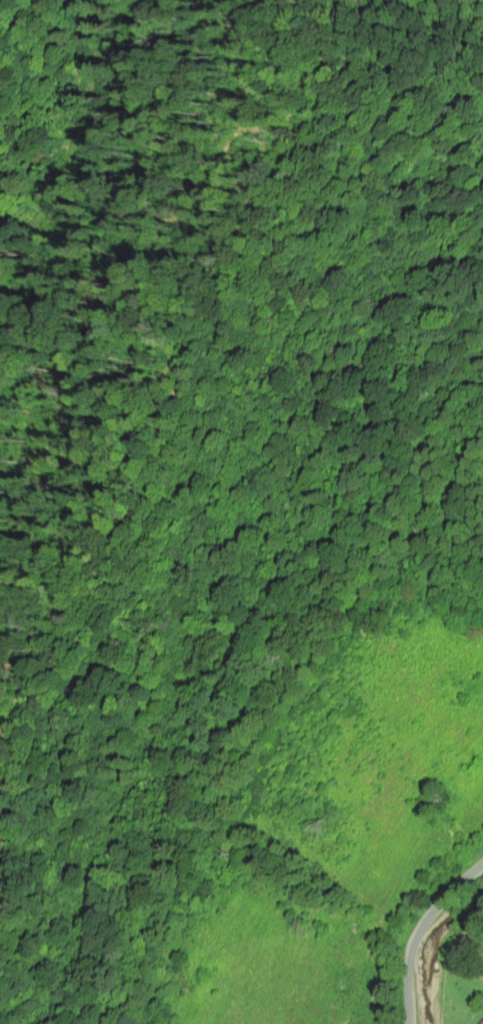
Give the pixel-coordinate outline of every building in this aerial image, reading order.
[(464,935),(473,941),(464,955),(454,949),(464,935)]
